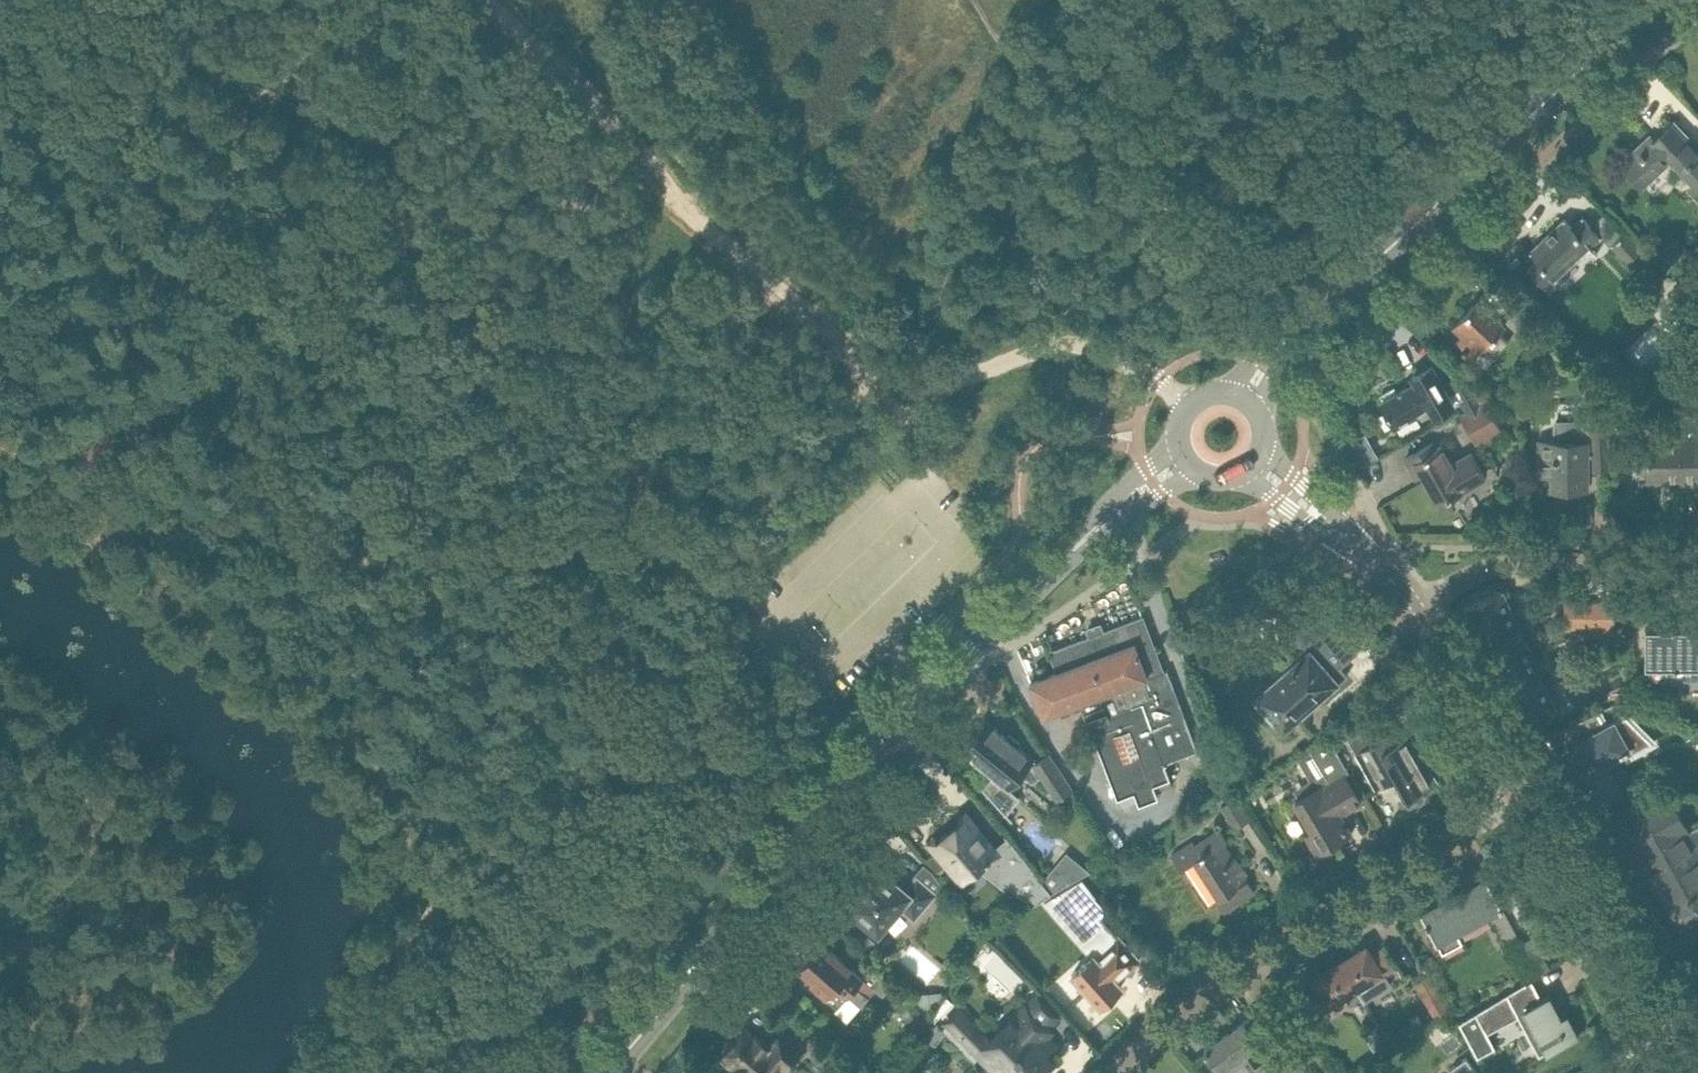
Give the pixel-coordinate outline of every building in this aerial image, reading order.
[(1563,114),(1583,94),(1568,79),(1548,99),(1563,114)] [(1675,121),(1654,140),(1655,141),(1643,153),(1638,148),(1622,163),(1641,184),(1671,157),(1692,180),(1685,187),(1697,201),(1697,144),(1675,121)] [(1555,275),(1587,244),(1589,247),(1601,235),(1583,216),(1572,226),(1564,218),(1530,251),(1537,259),(1528,268),(1550,291),(1560,281),(1555,275)] [(1611,244),(1637,272),(1639,269),(1651,281),(1663,270),(1626,229),(1611,244)] [(1456,342),(1473,358),(1484,347),(1494,357),(1508,341),(1498,331),(1504,325),(1477,299),(1454,324),(1464,334),(1456,342)] [(1449,381),(1445,383),(1432,361),(1408,375),(1413,383),(1381,401),(1394,425),(1414,414),(1427,407),(1432,417),(1460,401),(1454,390),(1469,383),(1469,382),(1457,370),(1448,380),(1449,381)] [(1469,383),(1454,390),(1460,401),(1466,411),(1466,412),(1480,404),(1469,383)] [(1486,402),(1494,397),(1480,404),(1466,412),(1461,415),(1476,443),(1502,429),(1496,419),(1491,409),(1486,402)] [(1591,456),(1591,458),(1609,458),(1606,397),(1589,398),(1589,400),(1582,400),(1582,421),(1555,421),(1555,440),(1539,440),(1539,473),(1553,473),(1553,487),(1586,487),(1586,456),(1591,456)] [(1697,482),(1697,429),(1691,429),(1691,438),(1647,438),(1647,477),(1680,477),(1680,482),(1697,482)] [(1484,476),(1473,457),(1471,453),(1454,462),(1444,445),(1439,448),(1435,441),(1405,458),(1416,477),(1422,473),(1439,502),(1484,476)] [(1373,460),(1364,445),(1352,452),(1361,467),(1373,460)] [(1502,589),(1463,606),(1516,724),(1555,707),(1502,589)] [(1565,601),(1565,614),(1564,634),(1613,635),(1613,602),(1565,601)] [(1030,680),(1038,701),(1043,714),(1086,698),(1088,704),(1083,707),(1094,736),(1095,736),(1118,797),(1135,790),(1139,803),(1158,796),(1153,783),(1170,777),(1164,763),(1198,750),(1185,717),(1167,669),(1163,671),(1143,617),(1051,652),(1057,670),(1030,680)] [(1294,664),(1257,696),(1285,729),(1302,715),(1300,713),(1321,694),(1323,696),(1339,683),(1348,675),(1334,658),(1353,642),(1347,634),(1344,629),(1340,625),(1335,622),(1330,619),(1325,617),(1319,617),(1313,617),(1294,620),(1312,641),(1290,660),(1294,664)] [(1645,628),(1645,666),(1693,666),(1693,677),(1697,677),(1697,629),(1694,629),(1694,628),(1672,628),(1672,629),(1663,629),(1663,628),(1645,628)] [(1383,707),(1355,723),(1357,726),(1345,733),(1376,788),(1396,776),(1402,787),(1400,788),(1399,792),(1406,806),(1410,807),(1424,799),(1425,796),(1422,789),(1437,781),(1427,763),(1424,765),(1417,752),(1420,751),(1410,733),(1394,742),(1390,734),(1394,732),(1382,710),(1384,709),(1383,707)] [(1600,707),(1566,725),(1575,742),(1556,752),(1568,773),(1587,763),(1590,769),(1585,772),(1601,802),(1633,784),(1621,763),(1613,768),(1610,762),(1623,754),(1626,760),(1660,742),(1626,709),(1608,720),(1600,707)] [(1034,757),(1033,758),(1018,746),(1020,743),(1009,734),(1007,737),(993,726),(992,727),(985,722),(964,748),(994,772),(982,786),(1006,813),(1021,797),(1009,787),(1021,773),(1032,782),(1041,776),(1057,799),(1073,788),(1049,752),(1036,760),(1034,757)] [(1301,796),(1294,800),(1312,830),(1307,833),(1318,852),(1350,832),(1337,811),(1344,807),(1346,810),(1361,801),(1350,782),(1344,772),(1348,770),(1328,737),(1310,749),(1329,781),(1323,784),(1323,783),(1308,791),(1305,785),(1297,790),(1301,796)] [(1633,813),(1613,823),(1633,860),(1639,857),(1670,914),(1697,899),(1697,850),(1687,830),(1688,830),(1668,794),(1633,813)] [(1251,818),(1236,795),(1220,806),(1235,829),(1251,818)] [(966,817),(934,843),(935,844),(936,843),(950,860),(963,876),(967,874),(978,864),(1004,886),(1010,881),(1031,864),(1006,833),(989,848),(979,836),(965,819),(967,818),(966,817)] [(1255,891),(1243,872),(1224,842),(1227,840),(1220,829),(1196,845),(1193,841),(1171,855),(1180,870),(1195,861),(1218,898),(1216,899),(1223,911),(1255,891)] [(1066,850),(1043,879),(1052,890),(1089,869),(1066,850)] [(916,877),(906,889),(871,859),(847,887),(855,894),(847,904),(879,931),(899,906),(915,919),(936,894),(916,877)] [(1487,876),(1421,911),(1431,931),(1437,941),(1442,951),(1462,941),(1457,931),(1489,913),(1504,941),(1516,934),(1501,907),(1503,906),(1487,876)] [(1082,877),(1044,900),(1053,895),(1054,897),(1061,893),(1060,891),(1069,886),(1085,904),(1076,911),(1089,926),(1077,937),(1092,955),(1072,973),(1101,1005),(1122,985),(1117,980),(1140,959),(1101,916),(1108,910),(1096,896),(1096,895),(1082,877)] [(1676,921),(1683,932),(1697,924),(1697,912),(1697,910),(1676,921)] [(875,987),(821,941),(798,967),(813,980),(811,983),(828,998),(837,1007),(855,986),(867,996),(875,987)] [(1366,945),(1340,961),(1346,971),(1362,997),(1364,1001),(1390,985),(1384,975),(1398,966),(1397,964),(1385,945),(1372,953),(1366,945)] [(1687,957),(1697,978),(1697,951),(1687,957)] [(1362,997),(1346,971),(1340,961),(1313,977),(1318,986),(1305,994),(1318,1015),(1333,1006),(1331,1003),(1345,994),(1350,1004),(1362,997)] [(1430,973),(1414,982),(1433,1016),(1449,1007),(1443,996),(1430,973)] [(1525,981),(1459,1022),(1477,1056),(1495,1047),(1488,1033),(1491,1030),(1518,1015),(1539,1055),(1578,1034),(1567,1013),(1561,1015),(1549,994),(1542,998),(1532,979),(1526,982),(1525,981)] [(938,1025),(972,1057),(975,1054),(993,1070),(1001,1062),(1013,1072),(1030,1072),(1048,1054),(1036,1043),(1050,1028),(1047,1025),(1057,1014),(1039,996),(1027,1009),(1023,1006),(1011,1018),(1002,1010),(984,1029),(955,1001),(939,1019),(942,1022),(938,1025)] [(915,1005),(905,1016),(920,1030),(922,1028),(929,1020),(930,1018),(915,1005)] [(1204,1049),(1206,1052),(1207,1051),(1220,1069),(1223,1072),(1245,1072),(1239,1066),(1250,1059),(1244,1051),(1267,1035),(1265,1032),(1252,1014),(1207,1047),(1207,1046),(1204,1049)] [(935,1025),(925,1036),(934,1045),(944,1034),(935,1025)] [(734,1066),(741,1072),(771,1072),(782,1059),(790,1066),(807,1046),(785,1027),(770,1044),(756,1032),(755,1033),(746,1026),(723,1054),(736,1064),(734,1066)] [(827,1064),(814,1054),(807,1062),(820,1072),(827,1064)] [(1466,1055),(1440,1072),(1478,1072),(1466,1055)]
